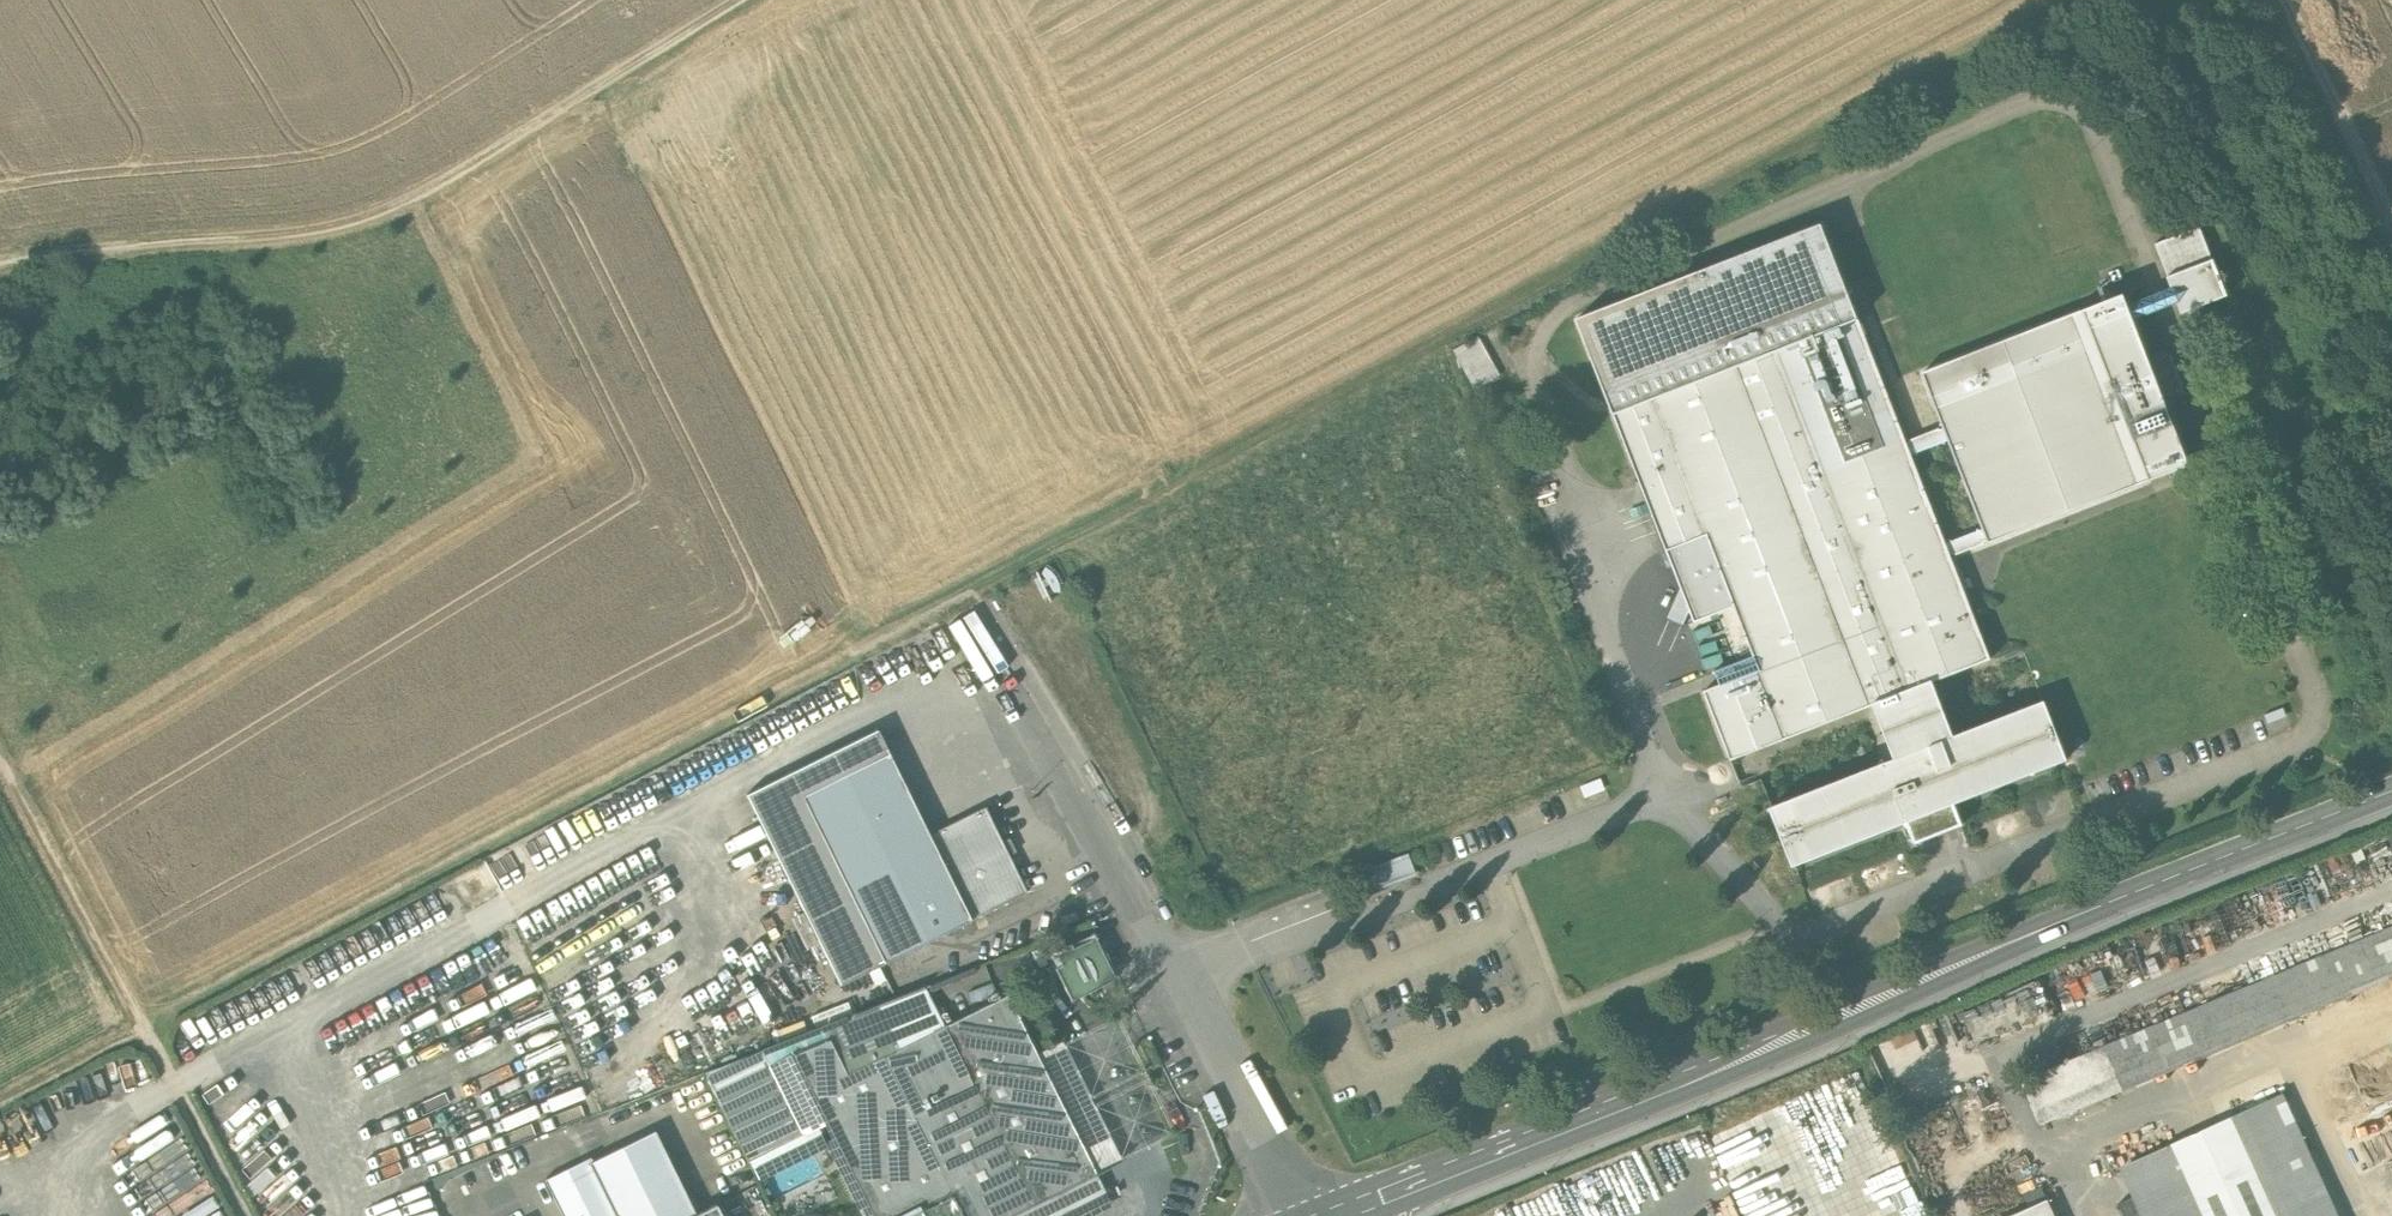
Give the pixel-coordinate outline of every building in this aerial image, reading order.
[(1817,226),(1576,320),(1666,551),(1706,535),(1734,607),(1753,657),(1714,672),(1719,685),(1702,692),(1729,761),(1872,705),(1929,683),(1987,660),(1947,558),(1941,543),(1908,457),(1901,441),(1817,226)] [(2200,226),(2155,244),(2182,312),(2227,295),(2200,226)] [(2122,295),(1919,374),(1940,427),(1901,441),(1908,457),(1946,443),(1979,528),(1941,543),(1947,558),(2188,465),(2122,295)] [(1484,338),(1459,351),(1480,390),(1505,376),(1484,338)] [(2170,352),(2147,361),(2161,397),(2184,388),(2170,352)] [(1734,607),(1706,535),(1666,551),(1682,591),(1668,620),(1685,628),(1692,617),(1694,623),(1734,607)] [(1894,761),(1770,808),(1792,866),(1905,822),(1914,844),(1961,825),(1953,804),(2064,761),(2042,704),(1951,739),(1929,683),(1872,705),(1894,761)] [(2070,726),(2058,731),(2070,761),(2082,756),(2070,726)] [(877,731),(747,796),(841,986),(1023,896),(982,812),(930,838),(877,731)] [(1417,850),(1387,863),(1395,883),(1425,870),(1417,850)] [(2024,1078),(2042,1123),(2391,978),(2391,926),(2024,1078)] [(1094,938),(1056,957),(1060,965),(1054,968),(1070,1001),(1114,979),(1094,938)] [(706,1072),(749,1163),(827,1124),(873,1215),(1011,1215),(1095,1174),(1007,995),(944,1026),(926,987),(706,1072)] [(2123,1172),(2142,1215),(2338,1215),(2285,1098),(2123,1172)] [(138,1128),(152,1151),(185,1131),(171,1108),(138,1128)] [(594,1161),(592,1156),(545,1179),(563,1215),(721,1215),(716,1206),(697,1215),(655,1131),(594,1161)] [(1550,1185),(1561,1215),(1601,1215),(1695,1181),(1684,1152),(1665,1159),(1659,1144),(1550,1185)] [(180,1200),(214,1181),(202,1159),(168,1178),(180,1200)] [(139,1163),(102,1183),(109,1196),(146,1175),(139,1163)] [(213,1201),(207,1192),(178,1210),(169,1196),(137,1215),(189,1215),(213,1201)] [(2049,1199),(2011,1215),(2056,1215),(2049,1199)] [(222,1208),(208,1215),(227,1215),(222,1208)]
